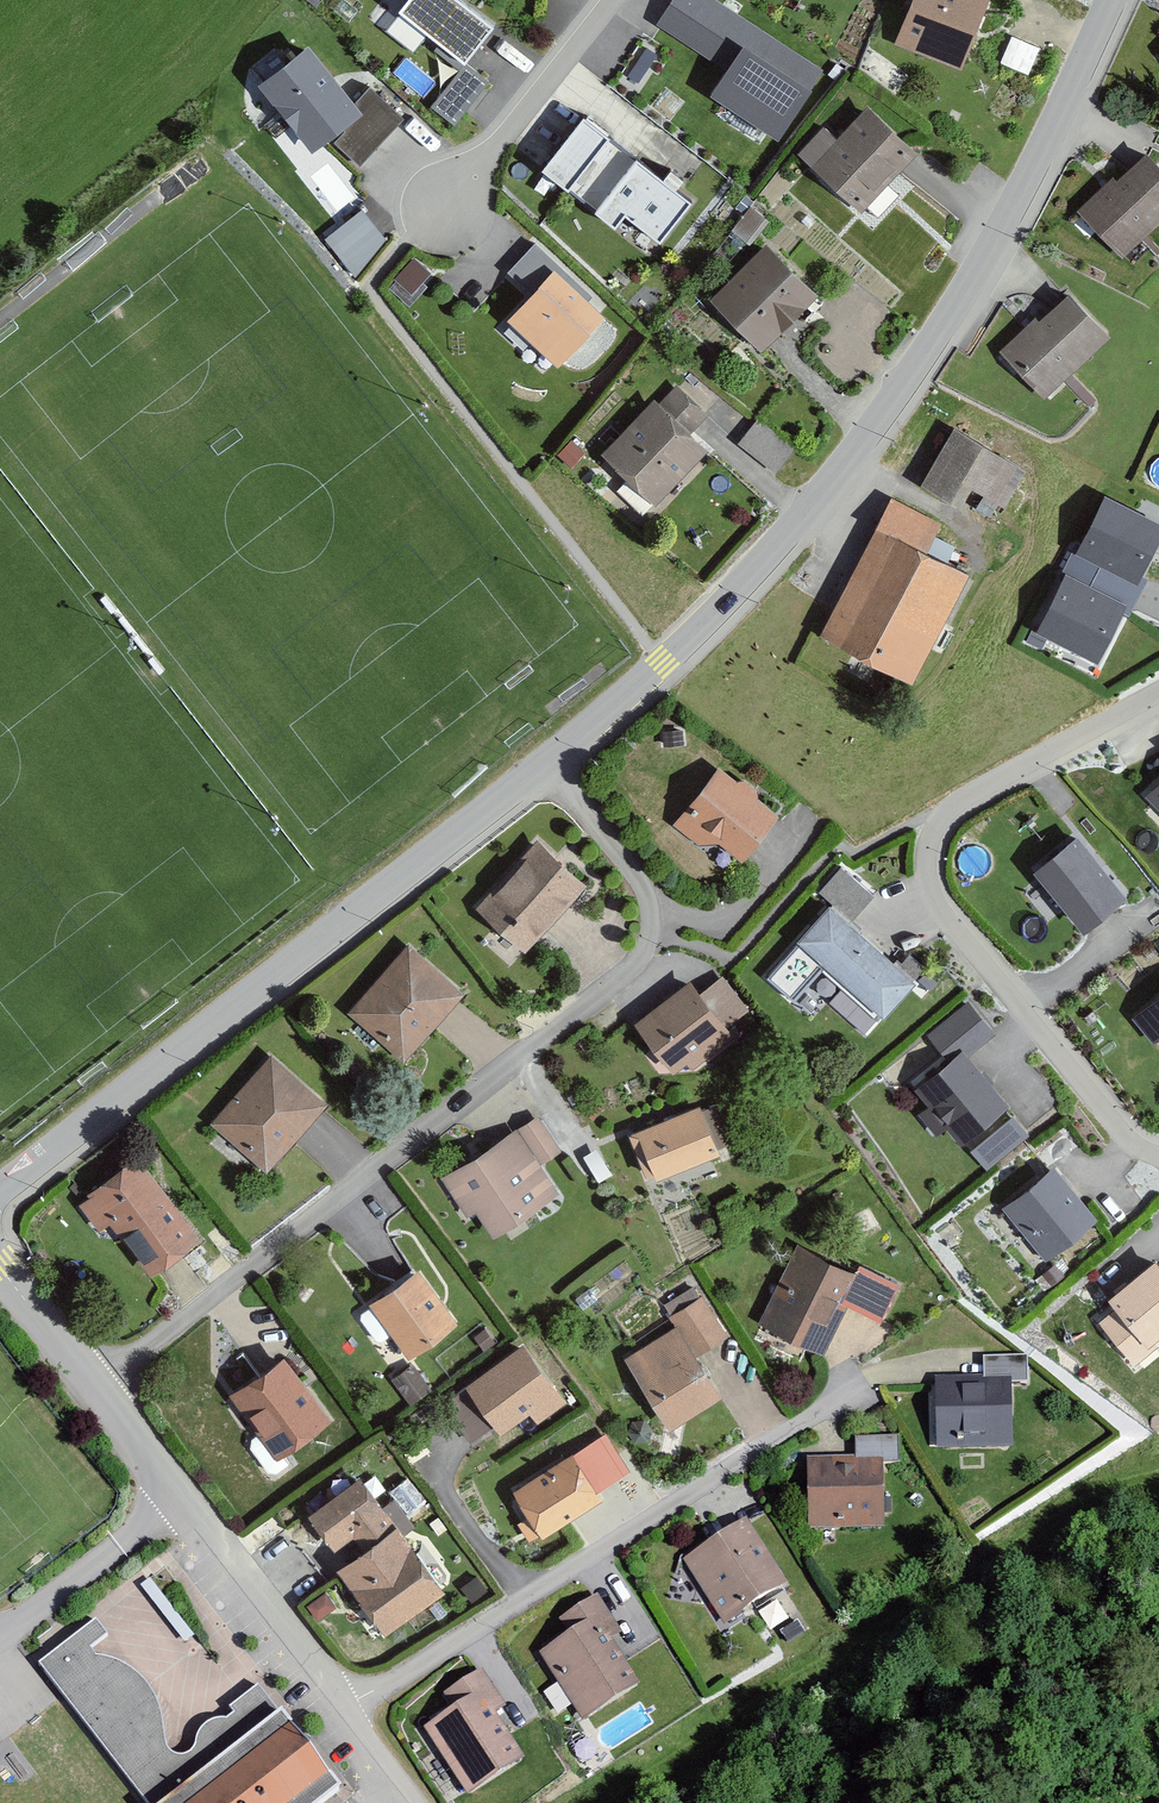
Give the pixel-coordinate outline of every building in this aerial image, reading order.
[(464,0),(407,0),(402,6),(464,53),(490,20),(464,0)] [(712,0),(678,0),(664,23),(715,54),(739,16),(712,0)] [(901,39),(958,61),(981,0),(916,0),(901,39)] [(1013,32),(1002,57),(1028,69),(1039,44),(1013,32)] [(809,84),(746,43),(716,89),(779,130),(809,84)] [(357,107),(309,44),(264,79),(312,142),(357,107)] [(460,56),(434,105),(462,121),(489,71),(460,56)] [(852,187),(900,133),(865,102),(817,156),(852,187)] [(687,196),(584,114),(545,163),(614,217),(624,204),(658,231),(687,196)] [(1079,198),(1112,239),(1158,202),(1158,166),(1144,147),(1079,198)] [(326,232),(353,267),(391,238),(364,203),(326,232)] [(712,293),(756,334),(804,283),(760,242),(712,293)] [(403,252),(392,290),(417,297),(428,259),(403,252)] [(556,355),(597,310),(554,269),(512,314),(556,355)] [(1003,346),(1041,383),(1101,321),(1063,284),(1003,346)] [(653,395),(603,436),(641,482),(691,442),(653,395)] [(752,410),(736,429),(764,453),(781,434),(752,410)] [(950,420),(922,470),(980,501),(1007,451),(950,420)] [(1106,494),(1079,548),(1136,576),(1158,530),(1158,520),(1106,494)] [(829,629),(908,667),(958,562),(878,525),(829,629)] [(1122,601),(1067,573),(1040,625),(1095,653),(1122,601)] [(740,847),(774,805),(717,761),(684,803),(740,847)] [(1148,780),(1158,791),(1158,769),(1148,780)] [(1123,886),(1072,824),(1034,856),(1085,917),(1123,886)] [(514,930),(573,870),(532,831),(474,891),(514,930)] [(823,888),(852,915),(871,895),(841,868),(823,888)] [(881,1010),(910,977),(829,907),(770,975),(794,996),(825,960),(881,1010)] [(347,1002),(395,1042),(448,979),(400,939),(347,1002)] [(638,1023),(668,1062),(735,1011),(705,972),(638,1023)] [(965,986),(910,1029),(923,1045),(978,1003),(965,986)] [(1136,1016),(1154,1038),(1158,1034),(1158,997),(1136,1016)] [(954,1129),(995,1098),(955,1046),(914,1077),(954,1129)] [(210,1117),(258,1153),(307,1089),(259,1053),(210,1117)] [(693,1097),(626,1122),(642,1163),(708,1138),(693,1097)] [(1016,1109),(970,1143),(986,1164),(1032,1130),(1016,1109)] [(444,1161),(478,1222),(547,1185),(513,1124),(444,1161)] [(184,1225),(128,1149),(86,1180),(142,1256),(184,1225)] [(1043,1160),(992,1195),(1030,1250),(1081,1215),(1043,1160)] [(847,1266),(786,1237),(752,1310),(811,1338),(833,1292),(865,1307),(881,1274),(850,1260),(847,1266)] [(1114,1351),(1158,1314),(1158,1253),(1084,1314),(1114,1351)] [(416,1271),(373,1302),(410,1351),(452,1320),(416,1271)] [(686,1340),(712,1325),(686,1283),(661,1298),(686,1340)] [(620,1342),(659,1406),(704,1380),(665,1315),(620,1342)] [(972,1367),(1008,1367),(1008,1343),(972,1343),(972,1367)] [(311,1408),(270,1345),(225,1374),(266,1438),(311,1408)] [(562,1398),(522,1345),(471,1382),(502,1426),(530,1405),(538,1416),(562,1398)] [(411,1397),(431,1383),(413,1359),(394,1374),(411,1397)] [(921,1376),(922,1431),(993,1430),(992,1375),(921,1376)] [(518,1490),(544,1531),(598,1497),(572,1456),(518,1490)] [(861,1457),(794,1458),(795,1510),(862,1509),(861,1457)] [(393,1489),(412,1508),(425,1494),(406,1475),(393,1489)] [(440,1588),(360,1478),(313,1513),(335,1543),(353,1530),(368,1550),(343,1568),(386,1627),(440,1588)] [(730,1513),(673,1547),(709,1607),(766,1573),(730,1513)] [(323,1779),(170,1557),(35,1650),(141,1802),(288,1802),(323,1779)] [(574,1615),(531,1641),(568,1701),(619,1671),(589,1621),(598,1615),(580,1585),(562,1596),(574,1615)] [(458,1691),(415,1717),(452,1777),(503,1747),(473,1697),(482,1691),(464,1661),(446,1672),(458,1691)]
